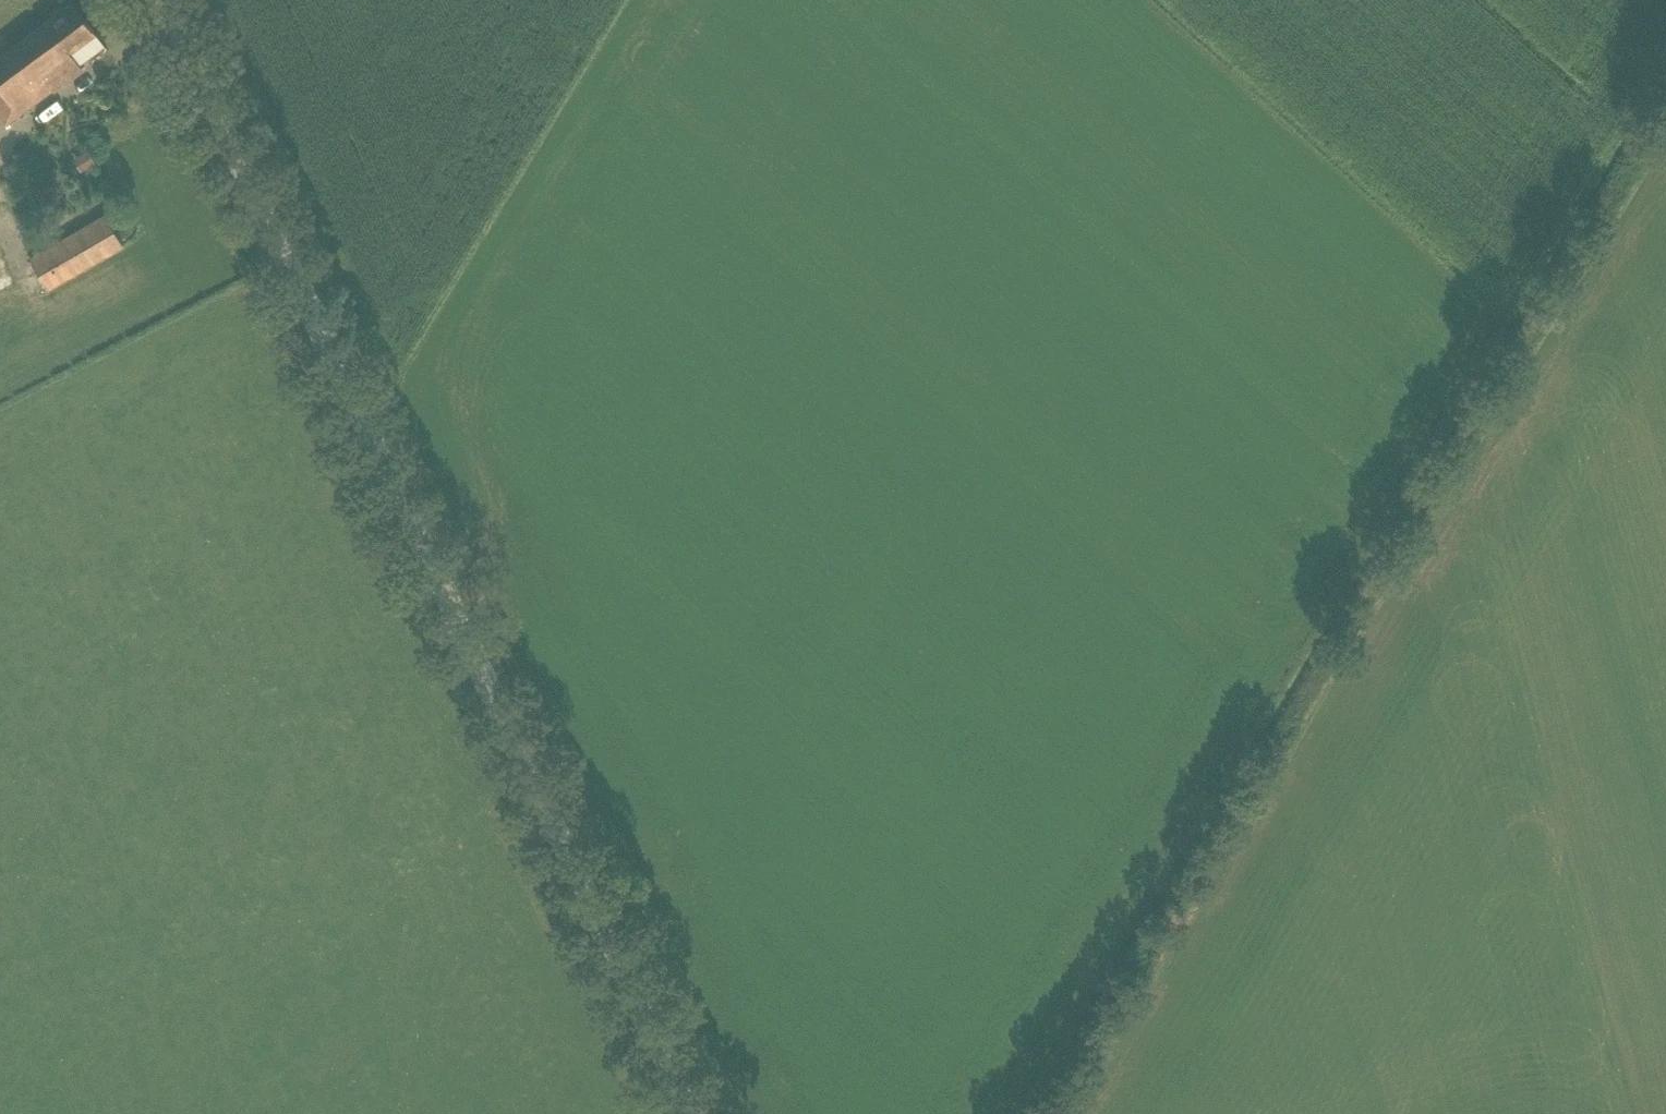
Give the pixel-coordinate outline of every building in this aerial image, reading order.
[(0,55),(0,117),(5,124),(82,67),(79,64),(105,45),(72,1),(0,55)] [(87,151),(76,157),(83,169),(94,162),(87,151)] [(48,288),(105,256),(123,244),(121,240),(112,224),(106,215),(87,226),(30,258),(48,288)] [(20,283),(0,241),(0,293),(20,283)]
